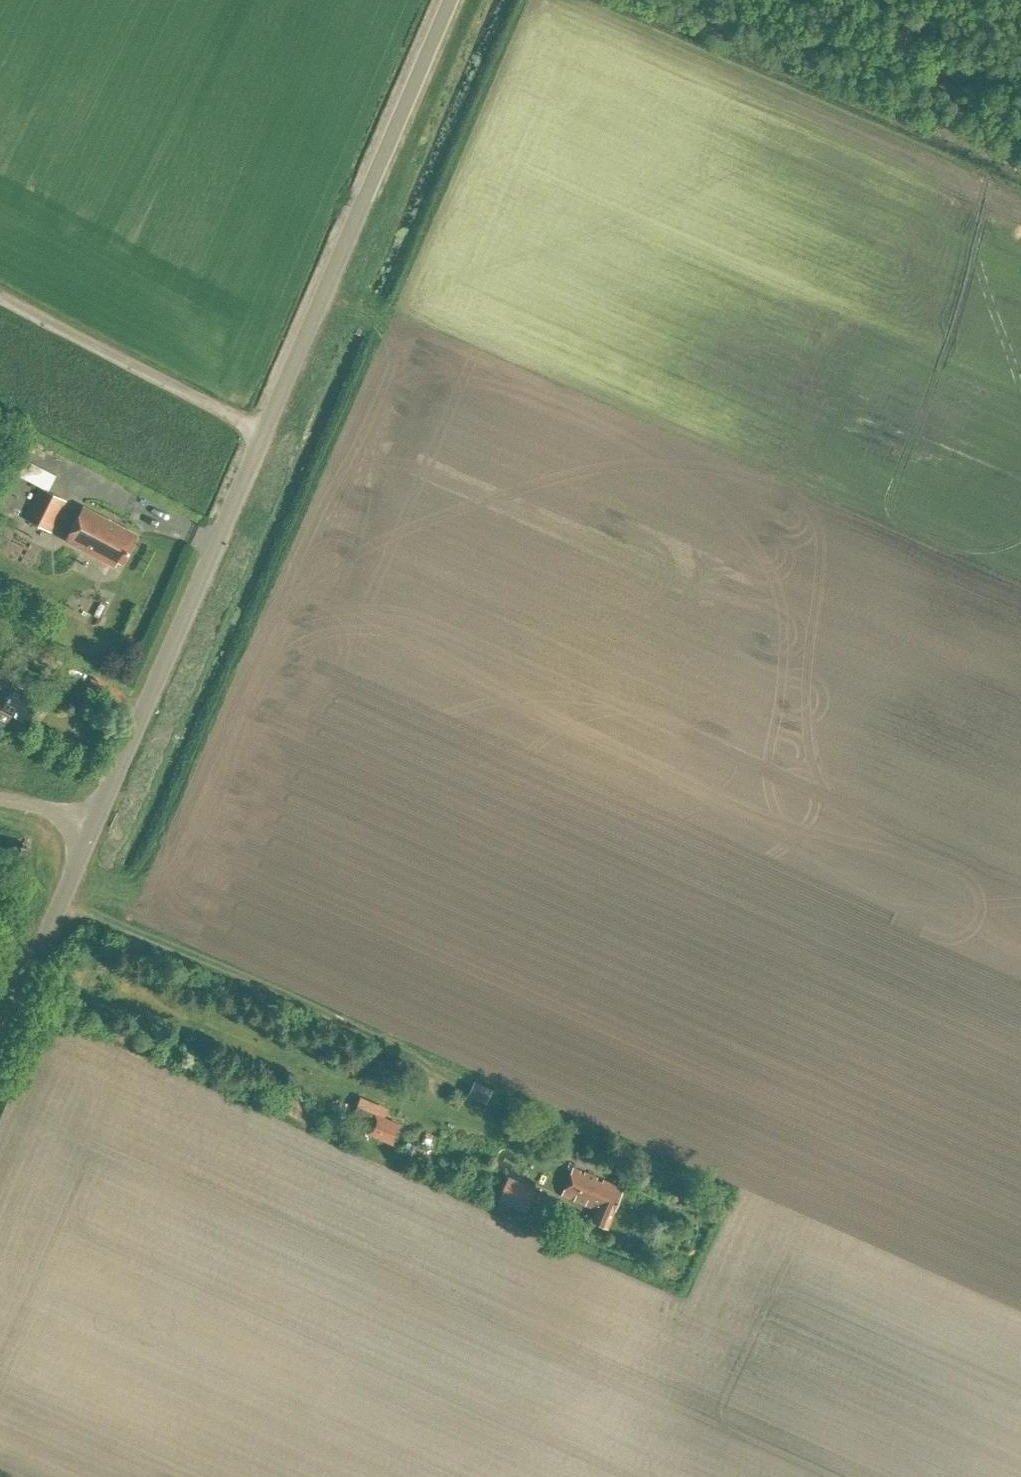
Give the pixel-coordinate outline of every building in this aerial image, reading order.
[(29,459),(23,476),(55,487),(61,470),(29,459)] [(50,530),(66,500),(40,486),(24,516),(50,530)] [(65,540),(114,565),(117,559),(121,562),(136,534),(83,506),(65,540)] [(3,728),(11,714),(27,722),(38,700),(12,686),(11,688),(0,682),(0,727),(3,728)] [(492,1090),(473,1081),(467,1095),(486,1104),(492,1090)] [(344,1121),(350,1105),(339,1101),(333,1117),(344,1121)] [(355,1109),(350,1121),(355,1123),(369,1128),(366,1135),(391,1147),(400,1128),(382,1121),(355,1109)] [(606,1226),(622,1188),(573,1167),(562,1194),(596,1209),(592,1220),(606,1226)] [(567,1227),(574,1211),(559,1205),(562,1199),(546,1193),(542,1204),(531,1199),(537,1185),(510,1173),(496,1209),(507,1214),(509,1208),(525,1214),(528,1208),(538,1213),(537,1214),(567,1227)] [(693,1211),(698,1203),(690,1199),(685,1207),(693,1211)]
